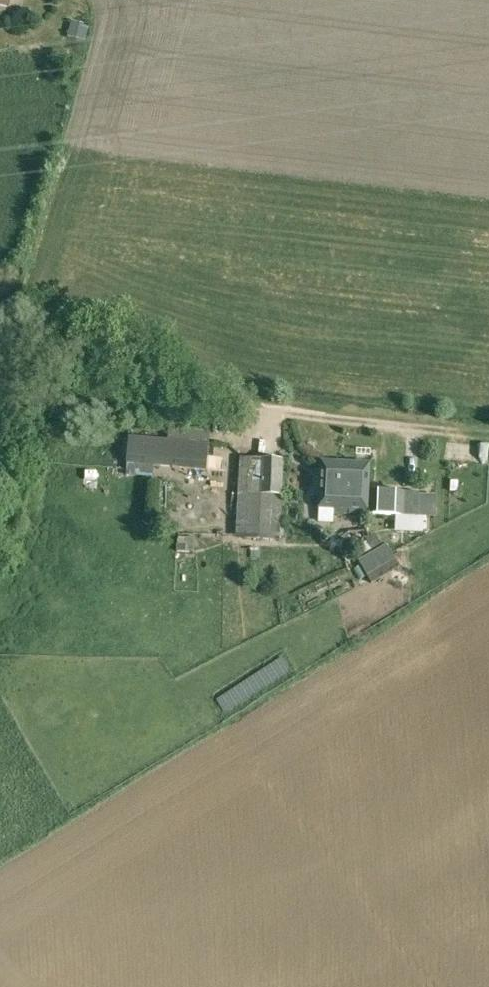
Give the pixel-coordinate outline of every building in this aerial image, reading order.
[(68,36),(86,40),(89,24),(72,20),(68,36)] [(125,464),(205,472),(208,443),(127,435),(125,464)] [(235,550),(275,551),(275,539),(281,539),(282,496),(282,459),(240,457),(238,497),(231,497),(231,513),(226,513),(226,526),(236,527),(236,538),(235,550)] [(334,513),(368,515),(370,465),(321,463),(320,509),(333,510),(334,513)] [(384,515),(405,516),(406,492),(385,491),(384,515)] [(356,552),(359,559),(372,552),(368,541),(363,543),(359,535),(352,538),(350,532),(337,542),(344,558),(356,552)] [(368,541),(372,552),(382,547),(375,534),(367,537),(368,541)] [(399,568),(386,545),(359,561),(372,583),(399,568)]
